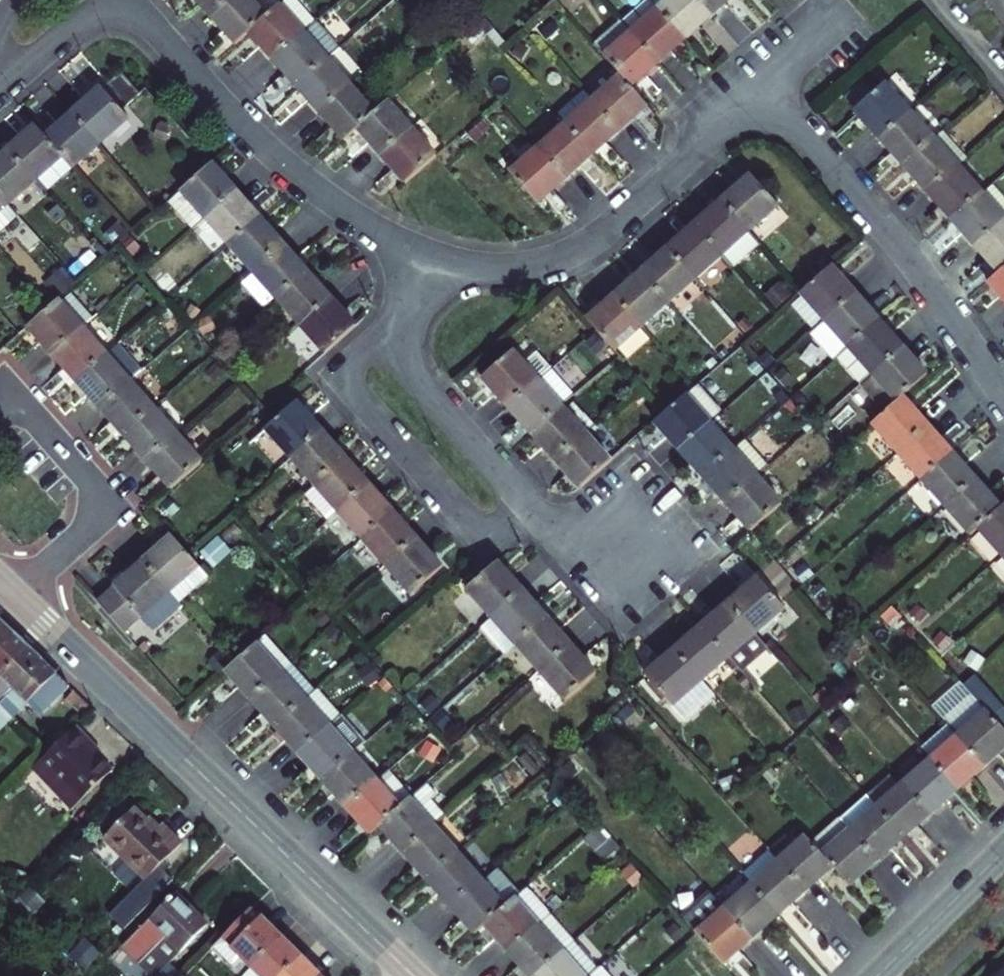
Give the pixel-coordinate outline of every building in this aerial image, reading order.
[(186,11),(198,0),(176,0),(186,11)] [(186,11),(209,37),(248,2),(246,0),(198,0),(186,11)] [(232,62),(246,50),(274,24),(252,0),(250,0),(248,2),(209,37),(232,62)] [(660,18),(689,50),(717,25),(694,0),(680,0),(660,18)] [(743,0),(694,0),(717,25),(744,1),(743,0)] [(1003,27),(1003,0),(983,0),(1003,27)] [(689,50),(660,18),(650,7),(623,32),(662,75),(689,50)] [(246,50),(269,76),(312,39),(288,12),(274,24),(246,50)] [(662,75),(623,32),(595,57),(619,84),(633,100),(662,75)] [(269,76),(293,102),(324,75),(335,64),(312,38),(312,39),(269,76)] [(116,71),(101,84),(121,106),(135,92),(116,71)] [(293,102),(315,127),(346,100),(324,75),(293,102)] [(647,116),(633,100),(619,84),(590,109),(618,141),(647,116)] [(67,113),(95,144),(124,118),(97,87),(67,113)] [(854,116),(880,145),(910,117),(884,89),(854,116)] [(315,127),(340,154),(354,141),(370,127),(346,100),(315,127)] [(564,132),(592,164),(618,141),(590,109),(582,101),(557,124),(564,132)] [(67,113),(40,138),(58,158),(68,169),(95,144),(67,113)] [(385,114),(370,127),(354,141),(377,167),(408,140),(385,114)] [(880,145),(903,172),(935,144),(910,117),(880,145)] [(30,126),(3,150),(32,181),(58,158),(40,138),(30,126)] [(564,132),(536,157),(564,189),(592,164),(564,132)] [(968,163),(944,137),(935,144),(959,172),(968,163)] [(435,171),(408,140),(377,167),(403,197),(435,171)] [(903,172),(927,199),(959,172),(935,144),(903,172)] [(0,152),(0,198),(6,204),(32,181),(3,150),(0,152)] [(564,189),(536,157),(505,184),(533,216),(564,189)] [(165,200),(190,227),(202,217),(233,188),(209,161),(165,200)] [(927,199),(951,225),(982,198),(959,172),(927,199)] [(754,175),(725,201),(752,231),(781,204),(754,175)] [(202,217),(226,244),(258,215),(233,188),(202,217)] [(985,201),(1003,223),(1003,199),(997,191),(985,201)] [(17,217),(6,204),(0,198),(0,232),(17,217)] [(951,225),(974,252),(1003,226),(1003,223),(985,201),(982,198),(951,225)] [(752,231),(725,201),(697,225),(725,255),(752,231)] [(226,244),(250,270),(281,241),(258,215),(226,244)] [(725,255),(697,225),(670,249),(697,280),(725,255)] [(974,252),(998,279),(1003,274),(1003,226),(974,252)] [(281,241),(250,270),(239,281),(262,306),(273,296),(304,266),(281,241)] [(670,249),(646,271),(673,302),(697,280),(670,249)] [(802,291),(826,318),(858,290),(834,264),(802,291)] [(304,266),(273,296),(298,323),(330,294),(304,266)] [(673,302),(646,271),(619,296),(646,326),(673,302)] [(1003,302),(1003,274),(998,279),(990,286),(1003,302)] [(26,326),(50,354),(81,326),(91,317),(66,289),(26,326)] [(840,358),(852,348),(884,319),(858,290),(826,318),(815,328),(813,330),(839,359),(840,358)] [(826,318),(802,291),(791,301),(815,328),(826,318)] [(298,323),(324,352),(351,328),(355,322),(330,294),(298,323)] [(617,352),(646,326),(619,296),(589,322),(617,352)] [(862,382),(873,372),(906,344),(884,319),(852,348),(840,358),(862,382)] [(50,354),(74,380),(105,352),(81,326),(50,354)] [(105,352),(74,380),(98,407),(130,380),(140,371),(115,344),(105,352)] [(906,344),(873,372),(899,401),(910,392),(931,373),(906,344)] [(515,355),(483,382),(509,412),(541,384),(515,355)] [(509,412),(535,441),(567,413),(579,402),(553,374),(541,384),(509,412)] [(130,380),(98,407),(122,434),(153,406),(130,380)] [(679,447),(712,419),(724,408),(701,382),(656,422),(679,447)] [(877,421),(902,449),(934,420),(910,392),(899,401),(877,421)] [(264,430),(288,456),(320,427),(296,401),(264,430)] [(153,406),(122,434),(145,459),(177,432),(153,406)] [(567,413),(535,441),(557,466),(590,438),(567,413)] [(736,447),(712,419),(679,447),(704,475),(736,447)] [(934,420),(902,449),(927,476),(959,449),(934,420)] [(288,456),(313,484),(346,456),(320,427),(288,456)] [(145,459),(171,488),(202,461),(177,432),(145,459)] [(736,447),(704,475),(729,502),(761,475),(772,465),(747,437),(736,447)] [(590,438),(557,466),(580,492),(611,463),(590,438)] [(959,449),(927,476),(950,503),(982,475),(959,449)] [(328,519),(337,511),(370,483),(346,456),(313,484),(304,493),(328,519)] [(753,529),(755,528),(785,501),(761,475),(729,502),(753,529)] [(976,532),(983,526),(1003,507),(1003,501),(982,475),(950,503),(976,532)] [(370,483),(337,511),(360,537),(393,508),(370,483)] [(1003,549),(1003,507),(983,526),(1003,549)] [(393,508),(360,537),(384,562),(416,534),(393,508)] [(416,534),(384,562),(408,589),(440,560),(416,534)] [(143,564),(183,608),(213,581),(174,537),(143,564)] [(469,582),(497,614),(529,586),(501,556),(469,582)] [(183,608),(143,564),(115,588),(102,600),(130,629),(143,618),(155,632),(183,608)] [(759,577),(731,602),(757,632),(786,607),(759,577)] [(508,648),(519,639),(551,611),(529,586),(497,614),(486,624),(508,648)] [(769,646),(757,632),(731,602),(703,627),(729,657),(741,671),(769,646)] [(519,639),(543,664),(573,636),(551,611),(519,639)] [(16,639),(1,625),(0,626),(0,655),(16,639)] [(703,627),(676,651),(702,681),(729,657),(703,627)] [(267,634),(256,643),(281,671),(292,662),(267,634)] [(600,666),(573,636),(543,664),(570,695),(600,666)] [(0,655),(0,681),(29,652),(16,639),(0,655)] [(226,670),(251,698),(281,671),(256,643),(226,670)] [(702,681),(676,651),(632,690),(659,720),(702,681)] [(14,693),(42,664),(29,652),(0,681),(0,708),(14,693)] [(292,662),(281,671),(307,700),(317,691),(292,662)] [(11,723),(28,707),(41,719),(70,689),(42,664),(14,693),(0,708),(0,734),(0,735),(11,723)] [(251,698),(276,727),(307,700),(281,671),(251,698)] [(980,691),(1003,717),(1003,695),(992,681),(980,691)] [(307,700),(276,727),(299,753),(342,715),(319,689),(317,691),(307,700)] [(980,691),(950,719),(954,724),(990,765),(1003,752),(1003,717),(980,691)] [(342,715),(299,753),(323,778),(354,751),(365,742),(342,715)] [(925,751),(935,762),(961,791),(990,765),(954,724),(925,751)] [(90,751),(73,734),(38,768),(48,779),(41,785),(70,815),(109,778),(95,763),(86,754),(90,751)] [(99,760),(90,751),(86,754),(95,763),(99,760)] [(354,751),(323,778),(347,806),(378,778),(354,751)] [(961,791),(935,762),(911,783),(937,814),(961,791)] [(378,778),(403,806),(414,797),(389,769),(378,778)] [(378,778),(347,806),(372,834),(381,825),(403,806),(378,778)] [(442,794),(431,782),(414,797),(403,806),(381,825),(404,851),(436,824),(448,813),(436,799),(442,794)] [(937,814),(911,783),(884,808),(911,838),(937,814)] [(874,797),(848,821),(857,832),(885,862),(911,838),(884,808),(874,797)] [(136,811),(106,842),(147,882),(148,883),(167,864),(183,848),(163,827),(158,832),(136,811)] [(848,821),(821,845),(831,856),(857,832),(848,821)] [(404,851),(429,879),(461,851),(436,824),(404,851)] [(857,832),(831,856),(841,867),(858,886),(885,862),(857,832)] [(813,837),(784,862),(812,893),(841,867),(831,856),(821,845),(813,837)] [(461,851),(429,879),(452,905),(484,877),(461,851)] [(812,893),(784,862),(776,852),(748,876),(757,886),(784,917),(812,893)] [(148,883),(147,882),(111,919),(125,933),(175,884),(167,876),(173,870),(167,864),(148,883)] [(484,877),(452,905),(476,931),(485,923),(508,903),(484,877)] [(757,886),(730,909),(758,940),(784,917),(757,886)] [(526,887),(508,903),(485,923),(510,952),(541,924),(552,915),(526,887)] [(151,920),(124,946),(154,975),(188,975),(173,961),(209,926),(177,894),(151,920)] [(691,924),(701,935),(729,966),(758,940),(730,909),(720,898),(691,924)] [(232,952),(252,972),(283,942),(252,912),(212,953),(221,962),(232,952)] [(565,950),(575,941),(552,915),(541,924),(565,950)] [(532,975),(535,975),(565,950),(541,924),(510,952),(532,975)] [(535,975),(588,975),(599,966),(576,940),(575,941),(565,950),(535,975)] [(257,975),(286,975),(302,960),(283,942),(252,972),(257,975)] [(221,962),(236,975),(248,975),(252,972),(232,952),(221,962)] [(302,960),(286,975),(319,975),(302,960)] [(599,966),(588,975),(609,975),(600,966),(599,966)] [(995,975),(1003,975),(1003,968),(995,975)]
